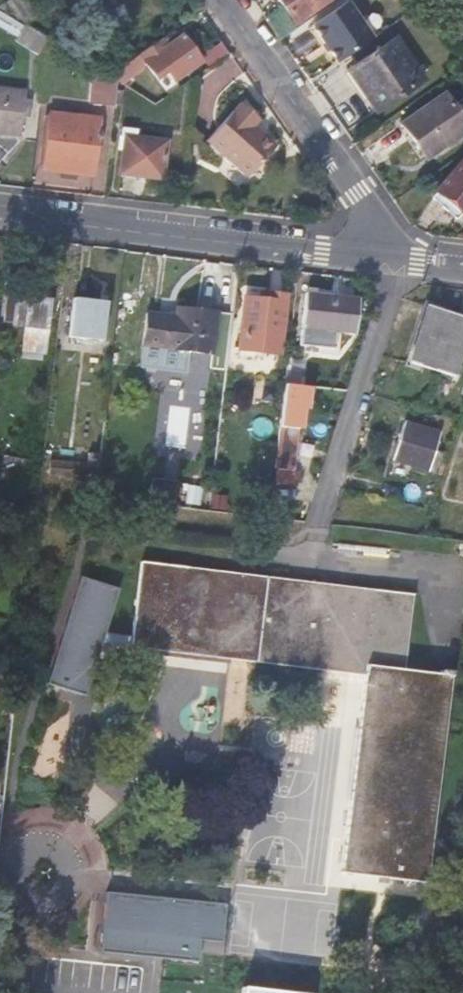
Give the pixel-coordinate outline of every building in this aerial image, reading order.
[(293,24),(328,0),(277,0),(293,24)] [(311,28),(336,64),(371,40),(345,4),(311,28)] [(10,16),(0,11),(0,26),(17,36),(16,38),(39,51),(47,39),(25,26),(24,25),(10,16)] [(161,37),(138,54),(112,73),(120,81),(145,63),(155,79),(167,70),(172,80),(200,61),(183,35),(168,45),(161,37)] [(393,38),(346,70),(376,112),(422,81),(393,38)] [(229,51),(220,39),(199,54),(208,66),(229,51)] [(108,76),(97,70),(94,105),(114,107),(114,104),(115,92),(116,82),(108,76)] [(164,98),(147,87),(139,96),(154,105),(164,98)] [(20,135),(24,91),(0,88),(0,132),(20,135)] [(123,92),(115,92),(114,104),(121,105),(123,92)] [(401,124),(425,159),(462,131),(462,126),(442,96),(401,124)] [(204,144),(244,182),(274,150),(266,142),(261,142),(251,133),(258,125),(239,107),(204,144)] [(51,113),(46,169),(92,175),(96,126),(68,122),(69,116),(51,113)] [(120,128),(119,135),(123,136),(119,173),(161,179),(166,141),(136,137),(136,130),(120,128)] [(434,192),(462,216),(462,215),(462,164),(460,161),(434,192)] [(242,298),(236,349),(279,355),(287,297),(257,292),(257,300),(242,298)] [(304,292),(299,346),(338,350),(340,334),(354,335),(358,298),(304,292)] [(6,296),(4,322),(11,323),(11,325),(24,326),(20,359),(41,361),(42,353),(45,353),(50,302),(6,296)] [(74,299),(70,336),(102,340),(106,304),(74,299)] [(406,361),(455,375),(462,350),(462,317),(424,305),(406,361)] [(146,314),(142,345),(143,345),(142,358),(180,363),(182,350),(213,353),(217,313),(176,307),(174,316),(146,314)] [(404,424),(393,460),(428,470),(439,434),(404,424)] [(298,471),(292,470),(296,429),(279,427),(275,468),(279,469),(278,482),(297,485),(298,471)] [(0,475),(0,479),(12,481),(14,470),(27,473),(31,448),(4,442),(0,475)] [(48,477),(97,482),(98,476),(101,454),(87,453),(86,464),(50,461),(48,477)] [(116,478),(98,476),(97,482),(93,496),(114,499),(116,478)] [(147,502),(172,505),(174,491),(149,488),(147,502)] [(208,510),(222,512),(222,499),(209,498),(208,510)] [(140,562),(132,634),(106,631),(120,588),(81,575),(46,682),(86,694),(102,641),(131,644),(131,645),(259,663),(268,576),(140,562)] [(412,594),(268,576),(259,663),(364,674),(341,871),(426,881),(450,674),(403,668),(412,594)] [(104,883),(97,943),(195,955),(197,933),(219,936),(224,897),(104,883)]
